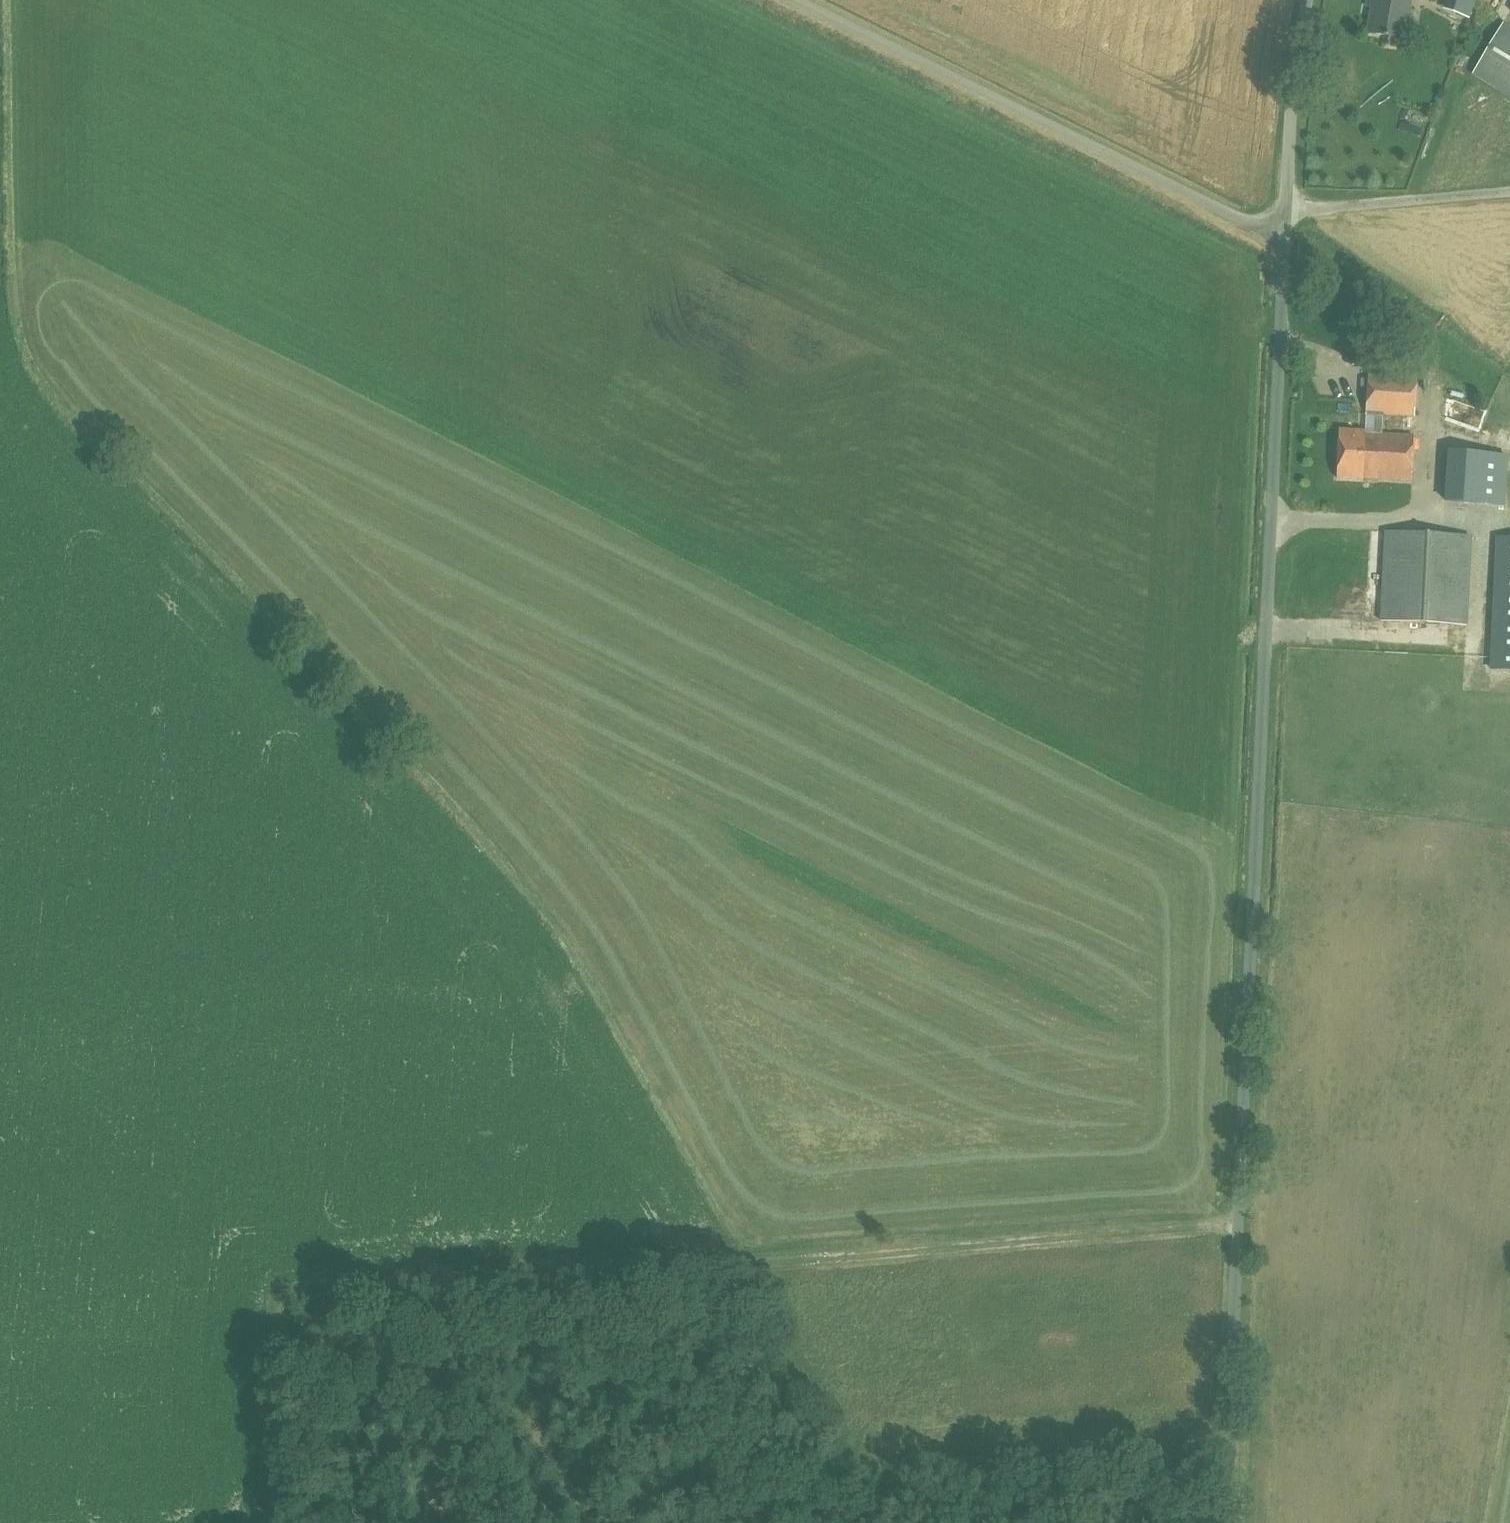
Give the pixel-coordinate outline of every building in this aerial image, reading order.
[(1368,7),(1373,8),(1368,33),(1403,39),(1410,0),(1369,0),(1368,7)] [(1503,25),(1474,75),(1509,97),(1509,29),(1503,25)] [(1415,418),(1417,377),(1367,373),(1365,414),(1368,414),(1367,431),(1340,429),(1337,478),(1363,480),(1363,478),(1411,481),(1413,436),(1381,434),(1382,416),(1415,418)] [(1454,499),(1509,499),(1509,450),(1454,450),(1454,499)] [(1468,625),(1471,536),(1385,531),(1380,621),(1468,625)] [(1495,537),(1488,669),(1509,670),(1509,538),(1495,537)]
